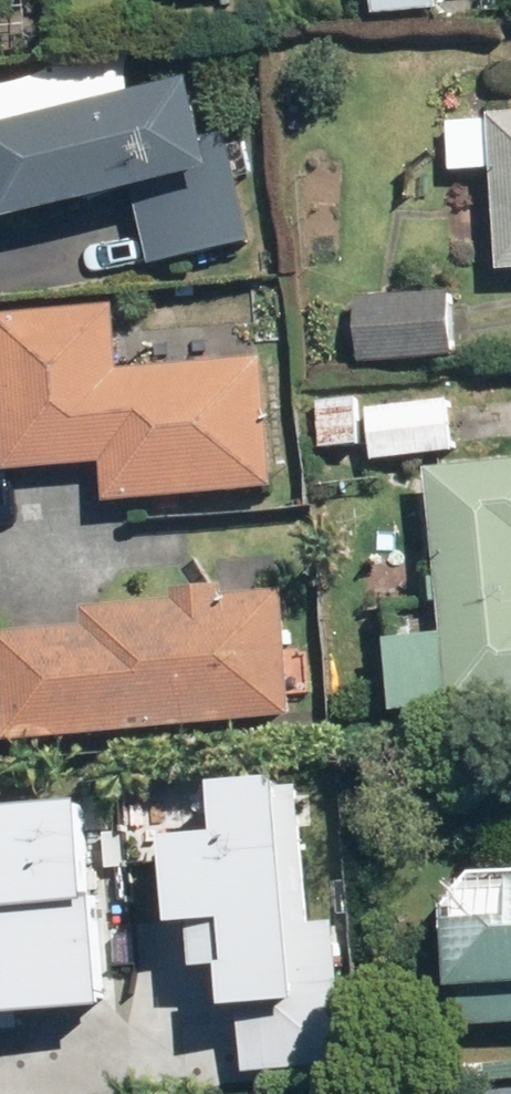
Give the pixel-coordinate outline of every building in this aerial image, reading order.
[(376,15),(443,8),(442,0),(375,0),(376,15)] [(10,223),(135,193),(151,263),(250,239),(225,136),(216,138),(202,80),(0,128),(0,182),(10,223)] [(502,271),(510,270),(510,112),(491,114),(502,271)] [(442,122),(445,169),(487,166),(484,120),(442,122)] [(354,297),(359,361),(452,354),(447,290),(354,297)] [(6,471),(103,462),(106,498),(277,483),(265,355),(121,367),(115,302),(0,312),(0,406),(6,471)] [(314,400),(317,446),(360,443),(357,397),(314,400)] [(364,404),(369,459),(452,452),(447,397),(364,404)] [(397,711),(510,698),(510,459),(429,468),(446,630),(389,636),(397,711)] [(8,739),(296,714),(285,589),(223,594),(222,583),(175,587),(176,597),(84,605),(86,624),(0,632),(0,651),(8,739)] [(200,920),(202,962),(235,960),(238,1004),(255,1003),(259,1064),(351,1059),(342,915),(322,916),(314,775),(222,780),(225,830),(177,833),(183,921),(200,920)] [(109,1003),(91,795),(0,803),(0,1012),(109,1003)] [(461,1029),(510,1025),(510,917),(453,922),(461,1029)]
